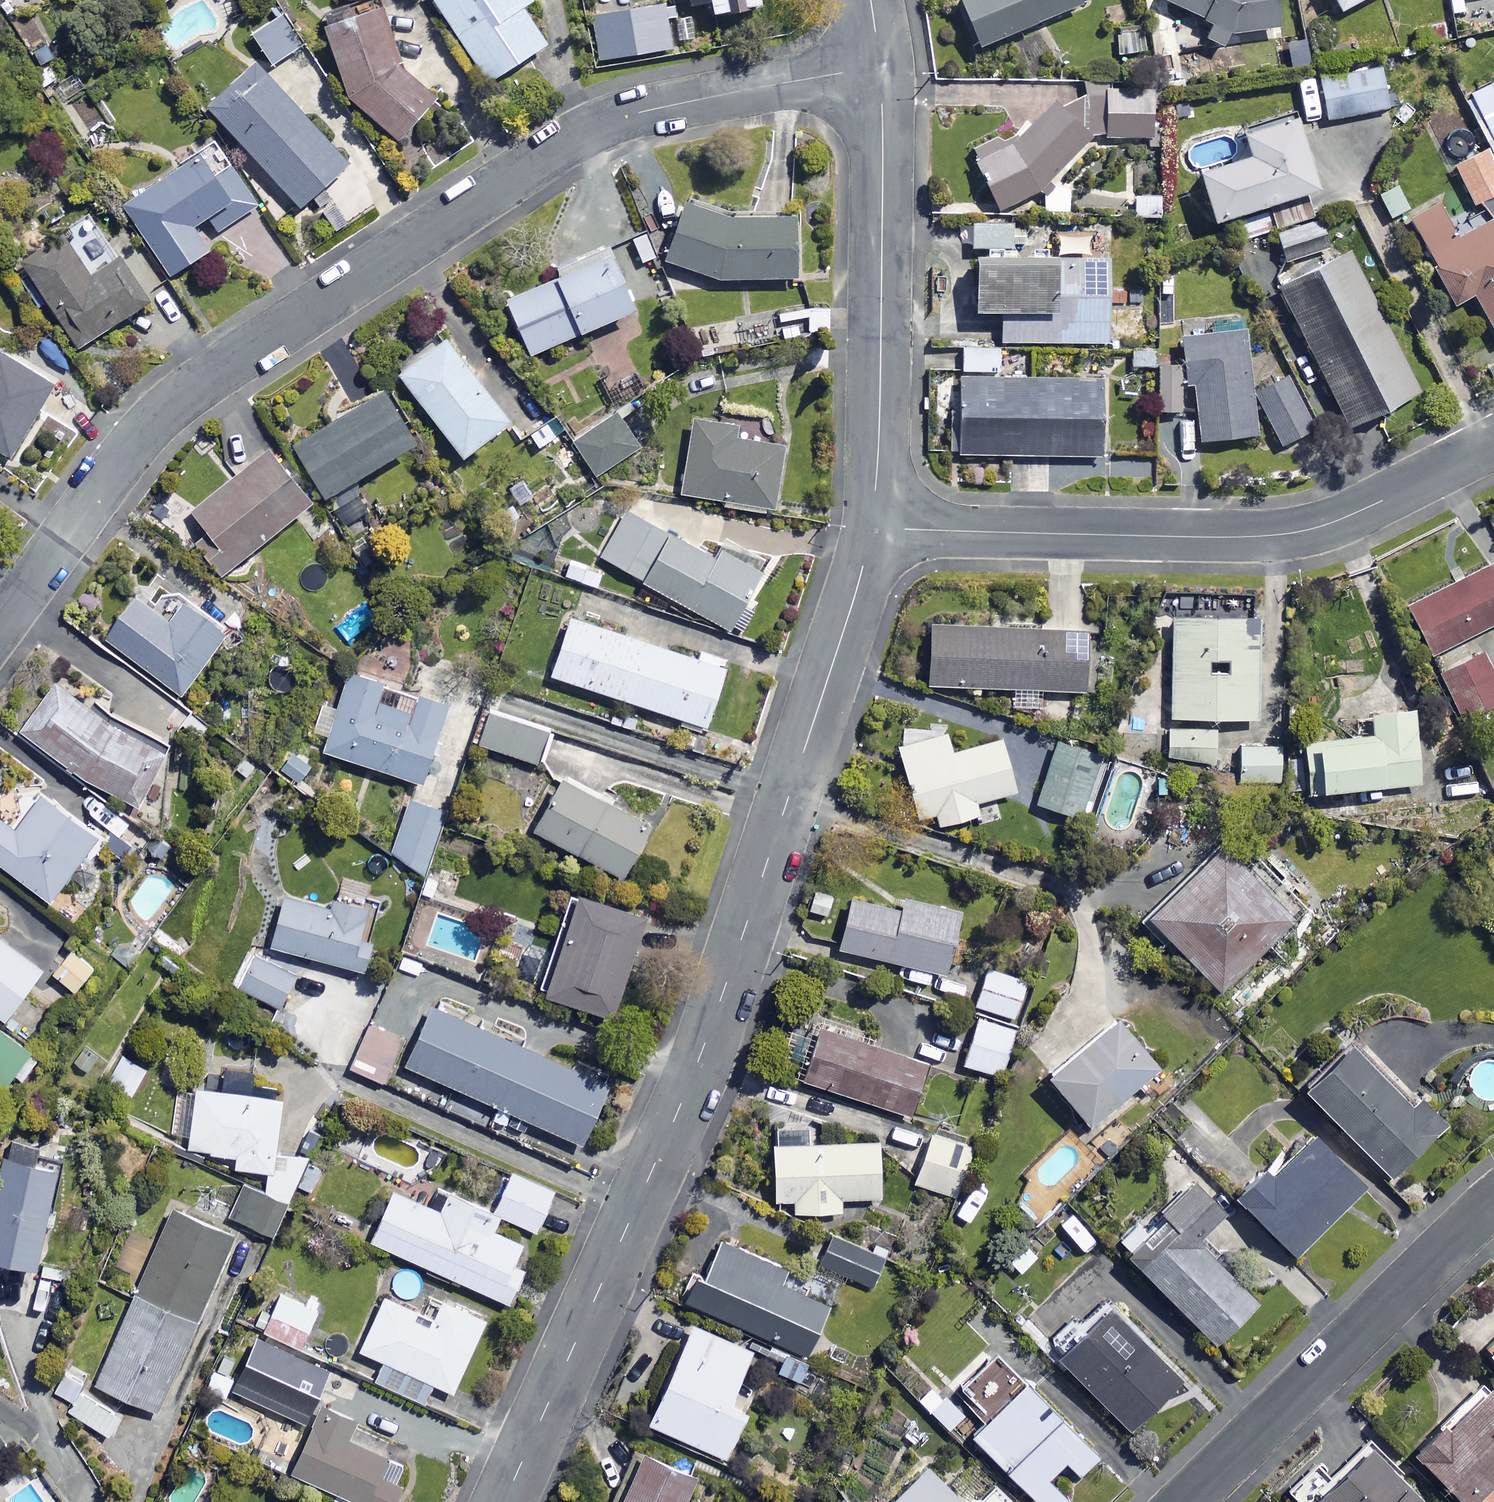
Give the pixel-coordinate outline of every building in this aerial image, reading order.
[(380,0),(377,0),(323,20),(339,84),(398,137),(434,97),(403,62),(380,0)] [(484,82),(540,45),(516,8),(529,0),(430,0),(484,82)] [(751,0),(703,0),(706,16),(753,7),(751,0)] [(973,48),(1087,0),(953,0),(973,48)] [(1207,23),(1199,40),(1217,48),(1223,35),(1273,30),(1271,0),(1156,0),(1207,23)] [(1333,12),(1355,0),(1327,0),(1333,12)] [(669,48),(662,4),(590,16),(597,60),(669,48)] [(303,43),(285,12),(252,32),(270,63),(303,43)] [(1448,21),(1415,24),(1417,48),(1450,45),(1448,21)] [(50,34),(31,45),(43,65),(61,54),(50,34)] [(1385,108),(1376,66),(1316,79),(1324,121),(1385,108)] [(348,160),(265,70),(216,115),(299,204),(348,160)] [(1493,152),(1493,87),(1491,80),(1458,96),(1474,130),(1460,137),(1469,156),(1451,164),(1471,204),(1493,193),(1493,171),(1486,155),(1493,152)] [(1143,90),(1086,92),(1087,139),(1144,137),(1143,90)] [(994,210),(1044,188),(1085,142),(1069,105),(1057,110),(1053,101),(1044,105),(1013,135),(970,154),(994,210)] [(1306,190),(1283,119),(1235,134),(1243,158),(1189,175),(1205,222),(1306,190)] [(257,204),(215,139),(122,199),(170,272),(210,246),(193,221),(206,213),(218,230),(257,204)] [(353,171),(314,198),(336,230),(375,203),(353,171)] [(1406,219),(1394,194),(1379,202),(1391,226),(1406,219)] [(732,214),(684,198),(665,255),(725,275),(794,275),(794,214),(732,214)] [(1433,205),(1407,220),(1431,263),(1426,266),(1449,306),(1469,295),(1493,340),(1493,228),(1489,220),(1453,240),(1433,205)] [(1270,231),(1265,213),(1232,222),(1236,240),(1270,231)] [(1086,231),(1055,232),(1056,258),(1017,258),(1017,221),(969,221),(969,247),(977,247),(977,258),(966,258),(966,313),(999,313),(999,343),(1102,343),(1102,257),(1086,258),(1086,231)] [(1282,257),(1284,262),(1325,249),(1317,221),(1275,234),(1277,241),(1261,246),(1266,262),(1282,257)] [(90,270),(63,228),(21,256),(78,343),(149,297),(119,251),(90,270)] [(633,304),(606,248),(504,296),(531,352),(633,304)] [(1415,391),(1344,251),(1273,287),(1345,428),(1415,391)] [(1253,435),(1239,329),(1177,337),(1181,371),(1188,370),(1197,442),(1253,435)] [(507,415),(444,335),(398,371),(462,451),(507,415)] [(12,453),(56,377),(0,345),(0,447),(12,453)] [(955,377),(954,455),(1098,456),(1099,379),(1028,378),(1027,350),(996,351),(996,346),(960,346),(960,369),(997,368),(997,377),(955,377)] [(1175,367),(1155,367),(1154,410),(1175,410),(1175,367)] [(1308,431),(1285,376),(1252,391),(1275,445),(1308,431)] [(326,493),(415,436),(382,385),(293,442),(326,493)] [(639,444),(617,411),(573,439),(595,473),(639,444)] [(735,420),(691,414),(680,491),(724,497),(723,503),(772,510),(782,441),(733,434),(735,420)] [(311,496),(268,444),(191,508),(211,532),(197,543),(221,571),(311,496)] [(712,554),(627,506),(599,553),(726,626),(761,565),(720,542),(712,554)] [(1482,567),(1402,607),(1426,655),(1493,620),(1493,592),(1482,567)] [(169,616),(134,592),(103,635),(179,688),(228,619),(187,591),(169,616)] [(724,664),(570,614),(550,672),(705,723),(724,664)] [(1254,617),(1169,617),(1169,718),(1254,718),(1254,617)] [(1086,627),(930,619),(927,682),(1083,690),(1086,627)] [(1478,651),(1438,674),(1465,720),(1493,703),(1493,679),(1478,651)] [(451,699),(350,668),(325,750),(425,781),(451,699)] [(167,740),(52,679),(22,735),(84,768),(137,796),(167,740)] [(549,725),(487,704),(475,740),(537,761),(549,725)] [(1415,782),(1409,709),(1366,712),(1367,735),(1298,740),(1303,792),(1415,782)] [(1215,728),(1167,726),(1166,760),(1213,761),(1215,728)] [(951,748),(946,729),(897,742),(917,815),(935,810),(938,822),(978,811),(974,799),(1015,788),(1000,735),(951,748)] [(1103,752),(1056,738),(1036,802),(1083,816),(1103,752)] [(1279,744),(1239,745),(1240,783),(1280,782),(1279,744)] [(650,821),(560,774),(533,826),(622,873),(650,821)] [(42,791),(16,827),(0,815),(0,860),(49,896),(97,830),(42,791)] [(448,811),(412,797),(389,855),(425,869),(448,811)] [(1293,913),(1221,839),(1147,912),(1218,985),(1293,913)] [(645,908),(574,886),(541,988),(612,1011),(645,908)] [(332,905),(283,893),(271,944),(361,966),(376,907),(334,897),(332,905)] [(901,907),(850,895),(838,946),(943,970),(958,908),(904,895),(901,907)] [(4,1013),(42,962),(0,931),(0,1010),(4,1013)] [(92,963),(70,947),(53,971),(75,987),(92,963)] [(296,974),(255,953),(238,987),(280,1007),(296,974)] [(1027,979),(987,966),(974,1003),(1014,1016),(1027,979)] [(606,1081),(432,999),(401,1063),(575,1145),(606,1081)] [(1173,1079),(1117,1011),(1046,1070),(1088,1120),(1135,1081),(1149,1099),(1173,1079)] [(1015,1026),(977,1015),(963,1062),(1001,1074),(1015,1026)] [(926,1059),(820,1023),(802,1077),(908,1113),(926,1059)] [(0,1024),(0,1080),(12,1089),(38,1051),(0,1024)] [(1301,1081),(1389,1172),(1445,1119),(1419,1092),(1410,1102),(1347,1037),(1301,1081)] [(146,1066),(124,1055),(110,1083),(132,1094),(146,1066)] [(283,1097),(197,1085),(189,1147),(235,1153),(233,1164),(268,1169),(266,1184),(300,1189),(305,1154),(275,1150),(283,1097)] [(1366,1181),(1307,1120),(1235,1190),(1294,1251),(1366,1181)] [(973,1145),(931,1130),(914,1181),(955,1196),(973,1145)] [(878,1137),(772,1141),(774,1197),(794,1197),(794,1209),(841,1207),(840,1195),(880,1194),(878,1137)] [(7,1138),(0,1172),(0,1255),(40,1263),(62,1159),(35,1153),(37,1144),(7,1138)] [(393,1187),(370,1238),(508,1299),(523,1265),(512,1260),(521,1239),(492,1226),(498,1212),(536,1228),(553,1187),(511,1169),(495,1207),(448,1186),(439,1207),(393,1187)] [(1224,1203),(1194,1172),(1159,1205),(1156,1202),(1117,1239),(1213,1339),(1256,1298),(1193,1232),(1224,1203)] [(289,1198),(243,1182),(231,1217),(277,1233),(289,1198)] [(233,1230),(173,1204),(96,1381),(162,1410),(222,1270),(217,1268),(233,1230)] [(883,1252),(831,1235),(820,1268),(872,1286),(883,1252)] [(784,1266),(719,1237),(704,1270),(700,1269),(686,1298),(804,1351),(827,1301),(778,1279),(784,1266)] [(417,1307),(384,1292),(360,1347),(383,1358),(374,1378),(426,1401),(435,1380),(453,1388),(485,1314),(426,1288),(417,1307)] [(308,1294),(304,1302),(275,1290),(247,1359),(303,1383),(315,1353),(301,1348),(321,1299),(308,1294)] [(1180,1378),(1103,1295),(1051,1343),(1129,1427),(1180,1378)] [(752,1348),(691,1321),(647,1419),(727,1455),(747,1410),(728,1401),(752,1348)] [(1486,1347),(1493,1355),(1493,1339),(1486,1347)] [(963,1412),(907,1358),(892,1374),(949,1427),(963,1412)] [(85,1381),(67,1369),(55,1387),(73,1399),(85,1381)] [(245,1380),(225,1373),(217,1393),(237,1400),(245,1380)] [(1024,1376),(970,1429),(1041,1501),(1068,1501),(1071,1500),(1046,1474),(1064,1456),(1079,1471),(1098,1452),(1024,1376)] [(1487,1383),(1445,1424),(1434,1413),(1407,1439),(1467,1501),(1472,1501),(1493,1480),(1493,1390),(1487,1383)] [(121,1411),(87,1392),(74,1414),(109,1433),(121,1411)] [(341,1393),(335,1406),(323,1400),(291,1468),(364,1501),(391,1501),(410,1462),(350,1433),(363,1404),(341,1393)] [(640,1436),(613,1501),(681,1501),(698,1460),(640,1436)] [(1368,1439),(1330,1476),(1313,1459),(1286,1486),(1301,1501),(1308,1501),(1316,1494),(1324,1501),(1429,1501),(1368,1439)] [(925,1458),(884,1496),(889,1501),(967,1501),(925,1458)]
